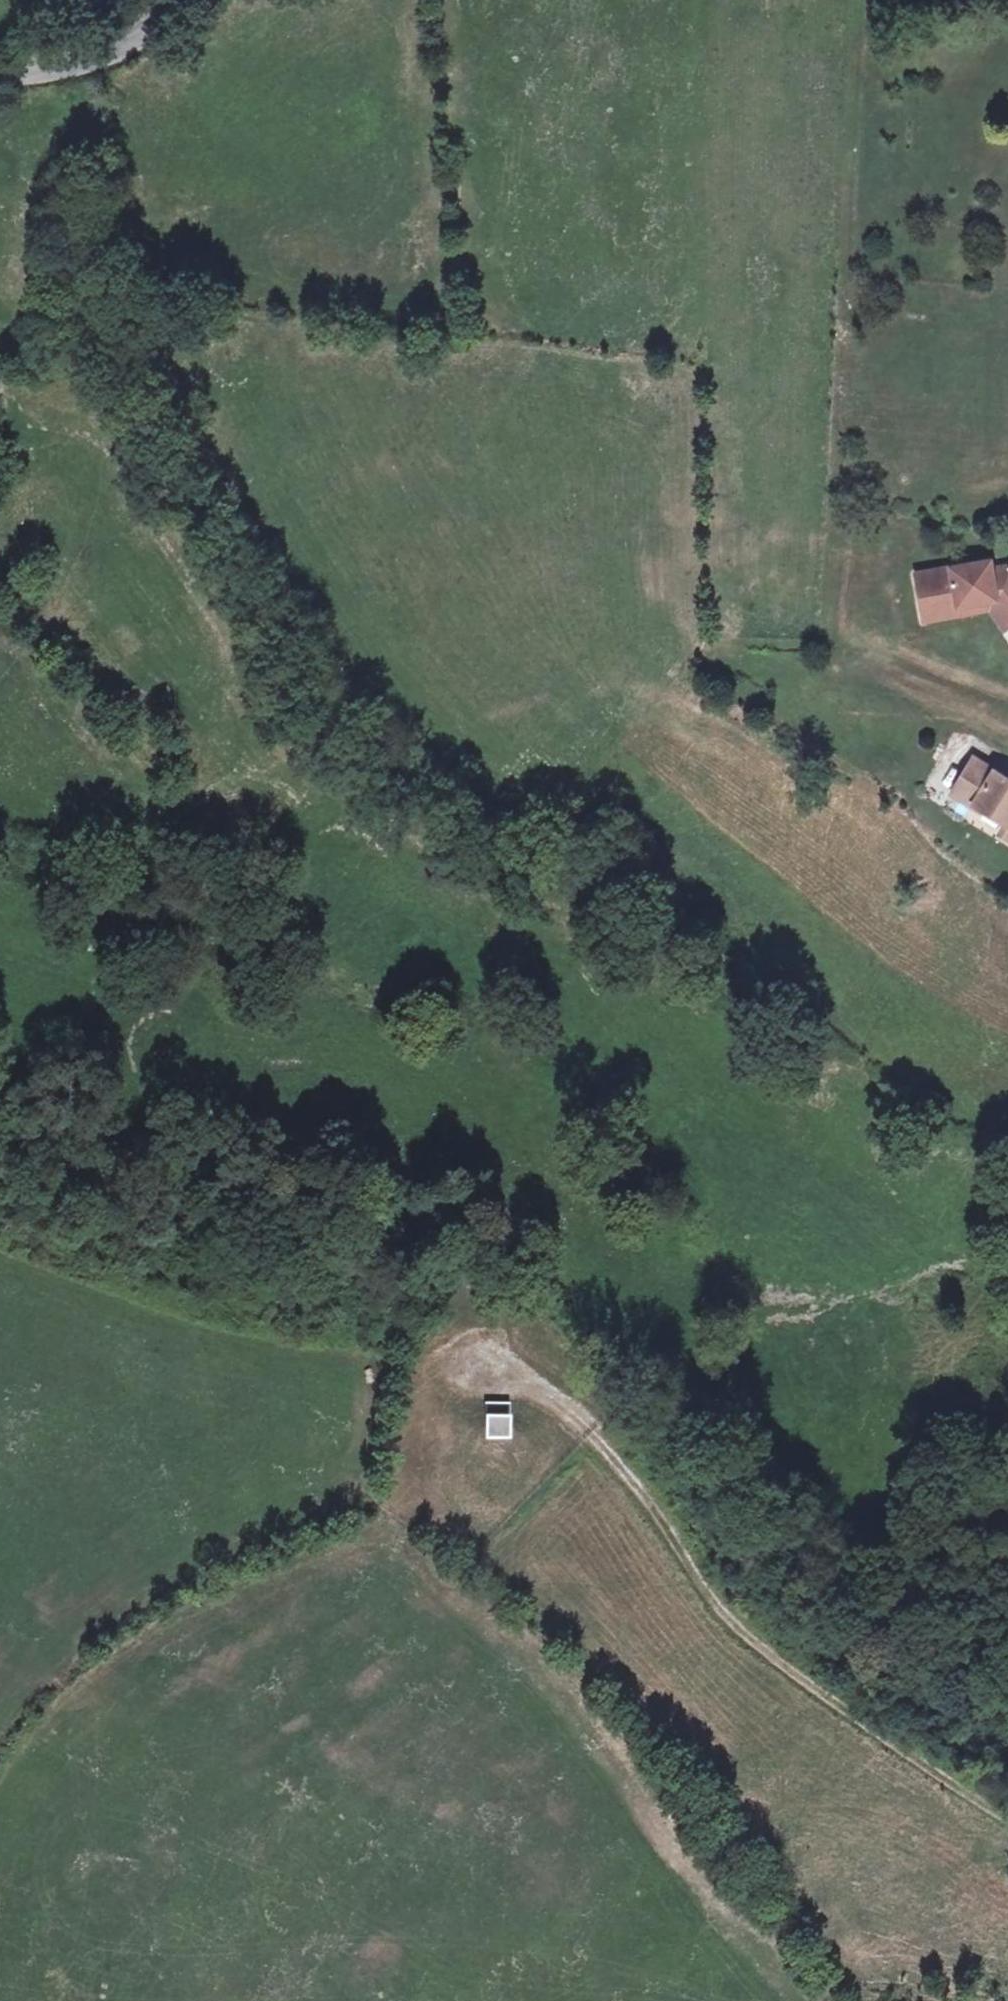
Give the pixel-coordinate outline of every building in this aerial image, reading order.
[(916,574),(923,611),(942,608),(943,617),(961,613),(960,606),(994,600),(1007,620),(1007,567),(991,571),(990,563),(916,574)] [(942,608),(923,611),(925,620),(943,617),(942,608)] [(953,794),(974,807),(976,805),(1007,826),(1007,780),(974,759),(953,794)] [(183,901),(185,894),(177,891),(175,899),(183,901)] [(486,1440),(513,1440),(512,1402),(486,1402),(486,1440)] [(779,1501),(784,1493),(778,1491),(774,1497),(779,1501)]
